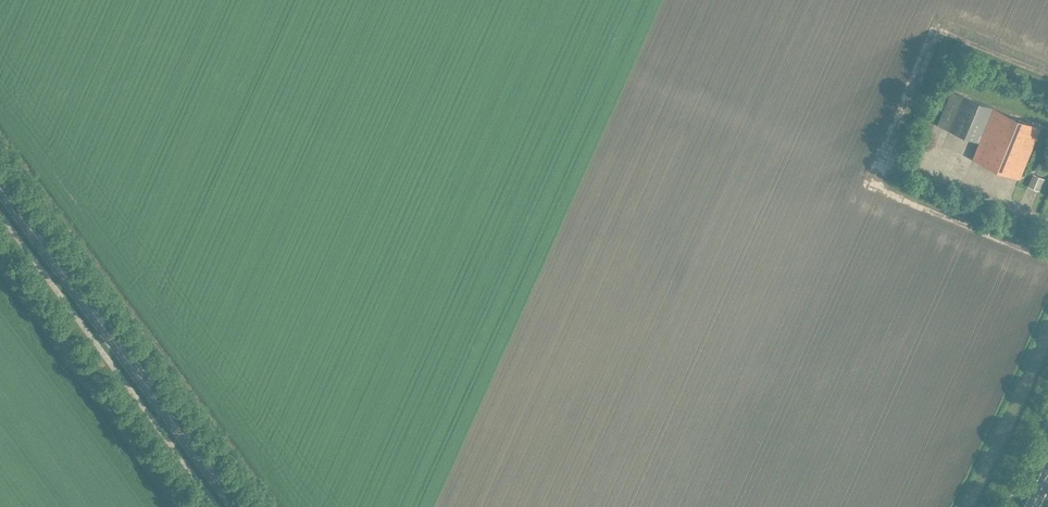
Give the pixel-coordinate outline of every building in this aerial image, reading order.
[(614,72),(616,62),(608,61),(606,70),(614,72)] [(993,108),(951,90),(937,124),(979,141),(993,108)] [(979,141),(972,158),(1019,177),(1039,127),(993,108),(979,141)] [(1044,179),(1032,174),(1027,186),(1038,191),(1044,179)]
